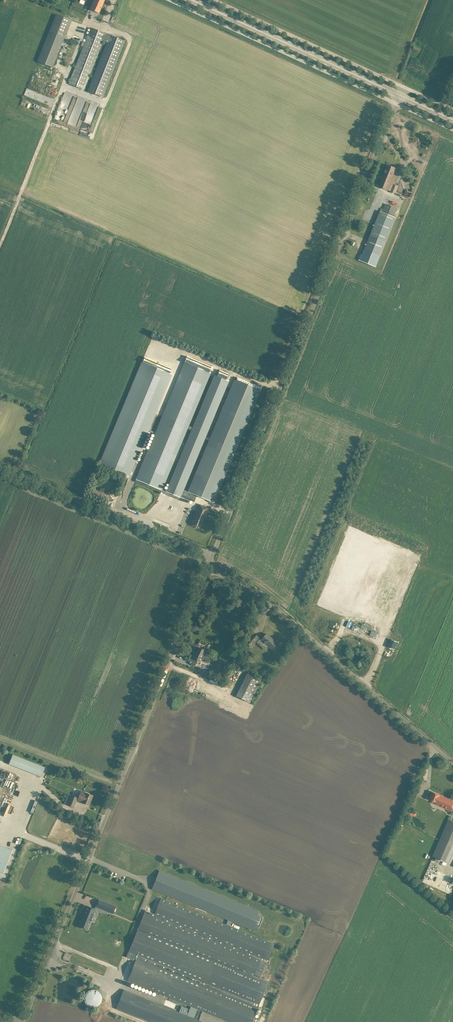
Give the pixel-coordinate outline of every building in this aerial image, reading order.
[(90,9),(99,13),(105,0),(94,0),(90,9)] [(42,13),(41,19),(49,21),(51,16),(42,13)] [(55,14),(37,61),(53,68),(71,21),(55,14)] [(90,27),(68,84),(84,90),(103,41),(106,43),(87,91),(103,98),(125,41),(109,35),(106,34),(90,27)] [(379,186),(384,188),(396,193),(399,186),(394,184),(397,176),(393,175),(396,168),(388,165),(379,186)] [(380,211),(370,236),(365,250),(381,256),(396,218),(394,217),(397,208),(386,204),(383,212),(380,211)] [(211,370),(213,367),(187,356),(186,359),(185,362),(179,377),(135,481),(161,492),(179,499),(180,496),(194,502),(197,495),(214,503),(261,391),(262,387),(261,387),(262,385),(238,375),(237,377),(236,380),(234,380),(188,492),(184,490),(229,380),(226,379),(227,377),(229,374),(220,370),(218,373),(217,376),(215,375),(194,425),(193,427),(188,425),(189,423),(210,373),(211,370)] [(144,357),(142,362),(99,464),(129,476),(172,374),(170,373),(172,368),(144,357)] [(195,519),(194,521),(192,526),(199,529),(203,521),(206,513),(207,514),(209,509),(205,507),(199,504),(193,518),(195,519)] [(259,638),(256,636),(252,633),(244,642),(251,647),(254,644),(259,638)] [(260,638),(256,643),(265,650),(269,646),(272,649),(277,643),(266,634),(262,640),(260,638)] [(391,639),(388,647),(389,647),(394,649),(398,642),(392,639),(391,639)] [(199,647),(196,654),(194,653),(190,663),(195,666),(197,660),(200,661),(201,657),(205,659),(204,661),(208,663),(211,656),(207,654),(207,655),(203,653),(205,650),(199,647)] [(197,671),(203,674),(207,675),(209,671),(199,667),(197,671)] [(236,696),(250,703),(261,680),(247,673),(236,696)] [(180,675),(175,689),(217,703),(222,689),(180,675)] [(9,763),(42,776),(45,767),(12,754),(9,763)] [(77,797),(71,795),(68,794),(64,803),(74,807),(76,800),(82,802),(84,803),(89,805),(93,795),(88,793),(86,792),(86,793),(82,791),(81,795),(79,794),(77,797)] [(430,797),(429,799),(433,801),(432,803),(452,811),(452,808),(452,801),(432,792),(430,797)] [(449,863),(452,853),(452,821),(449,820),(433,856),(449,863)] [(3,873),(13,850),(0,845),(0,872),(3,873)] [(227,921),(226,924),(229,926),(230,922),(231,921),(257,932),(263,917),(258,914),(259,911),(159,870),(152,889),(196,907),(207,911),(228,920),(227,921)] [(126,957),(135,961),(127,980),(189,1005),(199,1009),(230,1021),(252,1021),(268,982),(260,978),(274,944),(229,926),(226,924),(161,898),(154,914),(145,910),(126,957)] [(99,899),(96,906),(113,913),(116,906),(99,899)] [(88,906),(79,926),(87,929),(95,909),(88,906)] [(90,1009),(104,1001),(96,987),(83,995),(90,1009)] [(195,1018),(199,1009),(189,1005),(186,1015),(124,989),(116,1008),(150,1021),(204,1021),(195,1018)]
